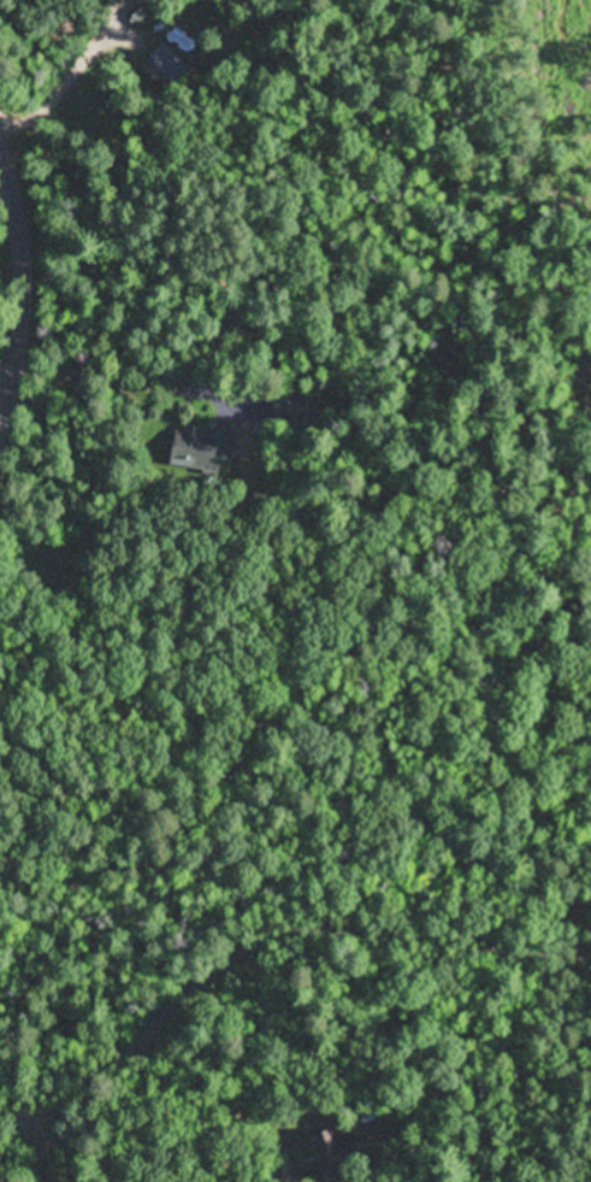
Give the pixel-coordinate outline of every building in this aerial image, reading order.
[(231,430),(171,430),(170,470),(217,470),(217,456),(231,456),(231,430)]
